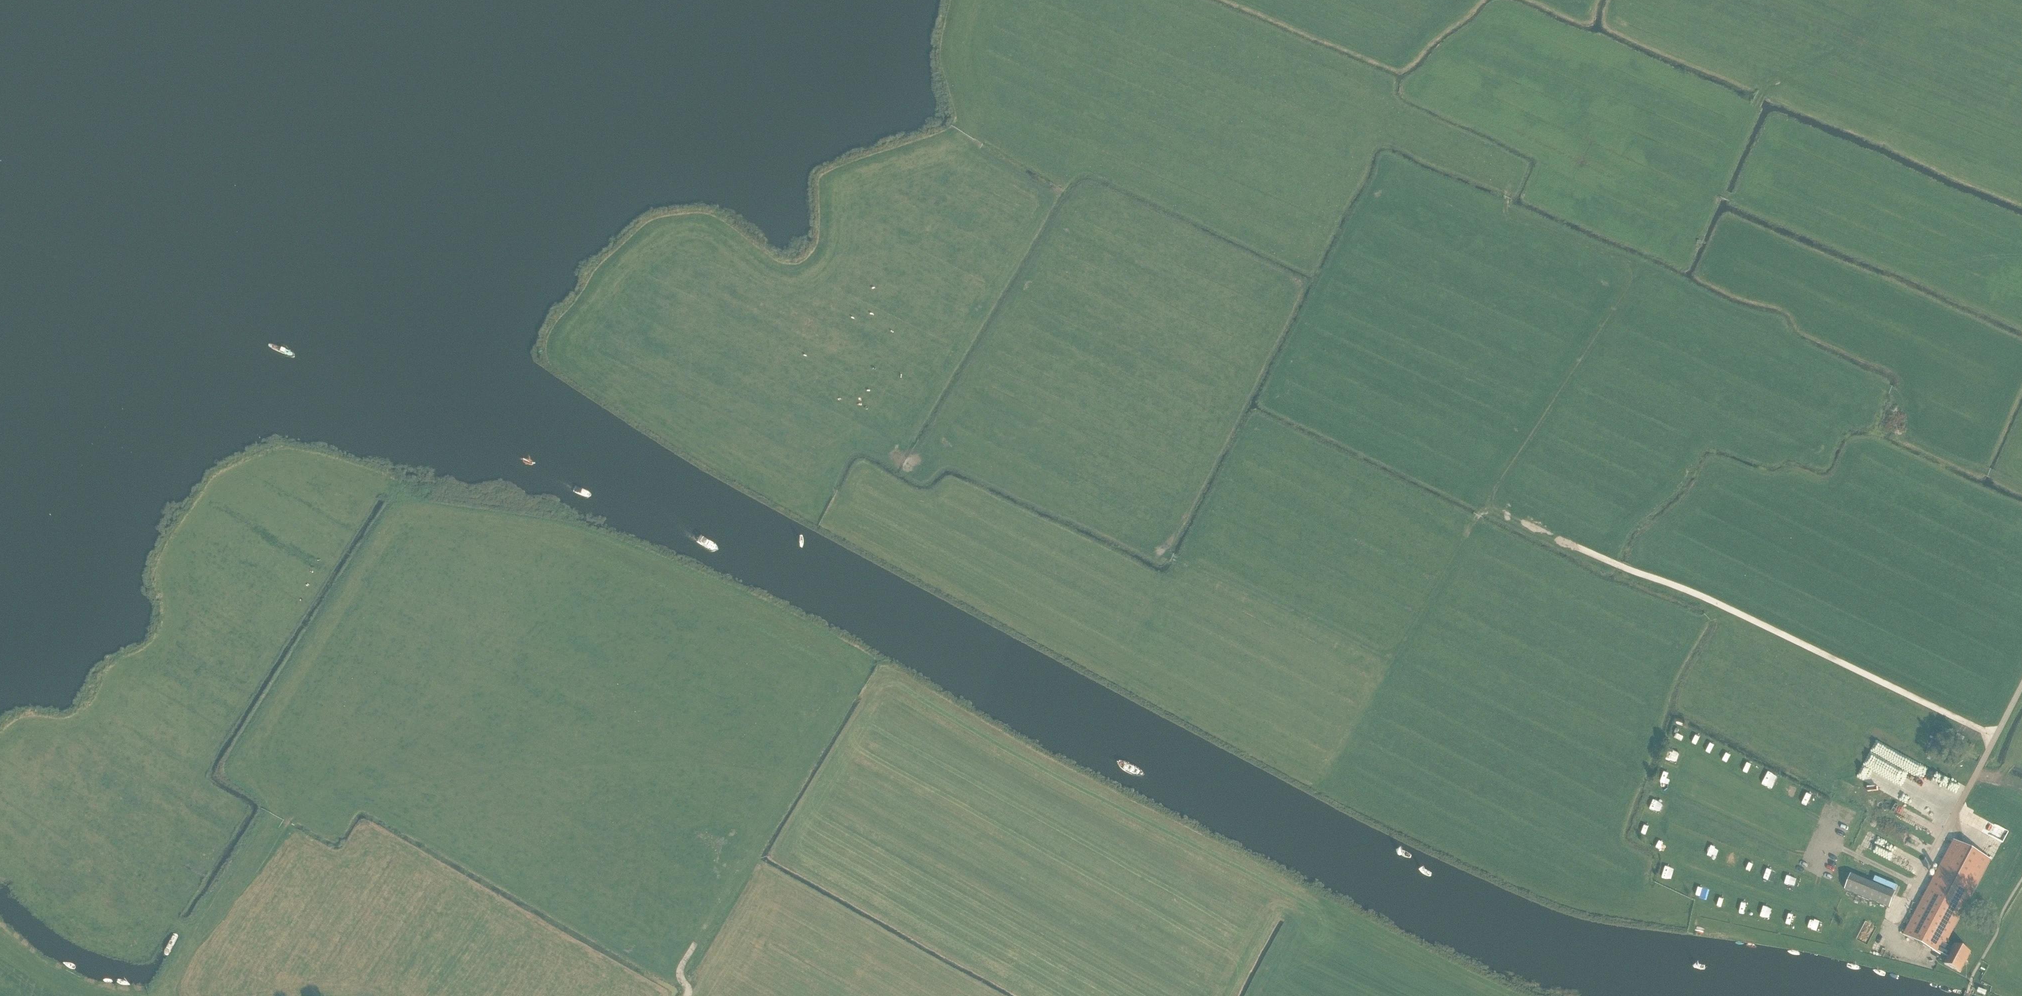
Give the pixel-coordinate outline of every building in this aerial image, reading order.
[(1674,730),(1679,732),(1683,725),(1678,722),(1674,730)] [(1696,745),(1701,748),(1705,740),(1700,738),(1696,745)] [(1667,780),(1670,768),(1665,766),(1661,778),(1667,780)] [(1649,808),(1654,809),(1658,798),(1653,797),(1649,808)] [(1645,834),(1648,825),(1643,824),(1640,833),(1645,834)] [(1849,837),(1851,831),(1842,829),(1841,835),(1849,837)] [(1981,829),(1978,834),(1987,839),(1990,833),(1981,829)] [(1868,837),(1863,847),(1872,852),(1879,839),(1869,834),(1868,837)] [(1990,859),(1953,840),(1903,934),(1940,954),(1941,953),(1948,956),(1944,963),(1960,972),(1970,952),(1954,944),(1952,948),(1945,944),(1990,859)] [(1896,867),(1905,869),(1906,860),(1898,858),(1896,867)] [(1666,878),(1669,867),(1664,866),(1661,877),(1666,878)] [(1844,890),(1889,907),(1894,892),(1850,874),(1844,890)] [(1750,915),(1753,907),(1749,905),(1745,913),(1750,915)] [(1865,923),(1858,940),(1868,944),(1875,928),(1865,923)]
